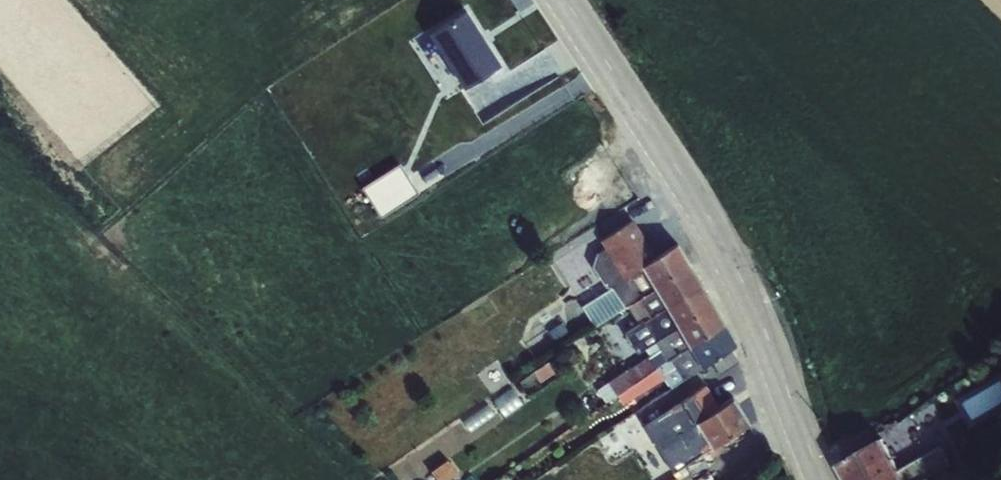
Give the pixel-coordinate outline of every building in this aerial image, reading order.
[(633,218),(600,239),(605,247),(595,253),(593,264),(605,285),(612,285),(625,305),(627,303),(634,302),(620,280),(642,266),(642,265),(656,256),(633,218)] [(656,256),(642,265),(642,266),(653,285),(689,261),(678,242),(656,256)] [(573,251),(553,263),(573,297),(593,285),(573,251)] [(701,283),(689,261),(653,285),(666,306),(701,283)] [(653,285),(642,266),(620,280),(634,302),(638,299),(650,317),(666,306),(653,285)] [(712,301),(701,283),(666,306),(678,326),(712,301)] [(639,324),(650,317),(638,299),(634,302),(627,303),(639,324)] [(725,324),(712,301),(678,326),(689,345),(689,346),(725,324)] [(678,326),(666,306),(650,317),(639,324),(622,335),(595,355),(604,368),(630,349),(634,354),(640,349),(641,350),(644,347),(649,354),(625,370),(624,368),(597,388),(605,402),(607,400),(657,365),(666,359),(689,345),(678,326)] [(737,343),(725,324),(689,346),(701,366),(737,343)] [(507,358),(516,367),(533,350),(527,344),(507,358)] [(670,387),(701,366),(689,346),(689,345),(666,359),(657,365),(607,400),(611,406),(620,401),(621,402),(663,377),(670,387)] [(555,358),(562,370),(581,358),(573,347),(555,358)] [(477,371),(492,392),(511,379),(495,358),(477,371)] [(707,449),(712,446),(695,421),(719,405),(707,384),(643,425),(673,471),(707,449)] [(504,417),(524,402),(512,386),(492,401),(504,417)] [(719,405),(695,421),(712,446),(721,441),(749,423),(732,397),(719,405)] [(461,418),(468,432),(496,418),(489,404),(461,418)] [(839,463),(848,479),(905,479),(899,468),(883,438),(839,463)] [(725,447),(721,441),(712,446),(707,449),(711,455),(725,447)] [(905,479),(925,479),(951,465),(941,443),(899,468),(905,479)] [(438,479),(447,479),(458,473),(448,458),(430,469),(438,479)]
